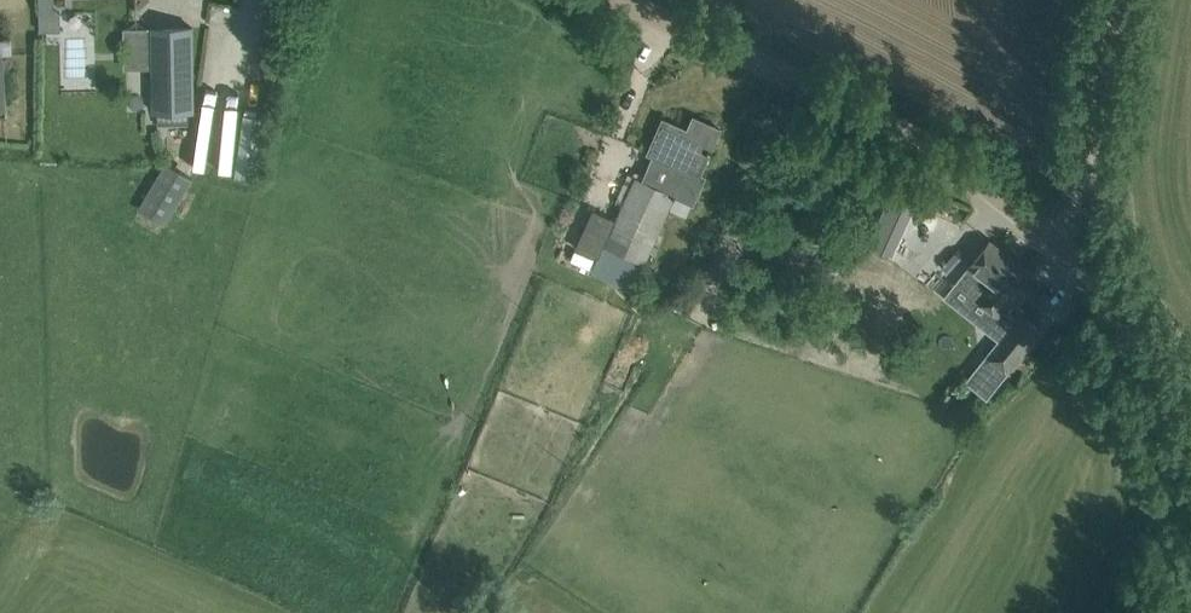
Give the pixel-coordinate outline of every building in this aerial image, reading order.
[(52,0),(39,0),(40,31),(60,30),(59,14),(53,15),(52,0)] [(193,27),(153,27),(153,68),(154,112),(156,111),(187,111),(189,111),(194,111),(193,27)] [(633,287),(644,263),(673,197),(675,198),(676,195),(693,203),(705,176),(701,174),(709,154),(711,155),(713,150),(711,149),(721,128),(702,120),(696,133),(664,119),(649,152),(676,164),(664,189),(638,177),(607,246),(608,247),(597,271),(633,287)] [(168,189),(152,217),(165,225),(193,179),(166,163),(161,171),(155,181),(168,189)] [(970,265),(945,297),(986,330),(1000,340),(988,354),(1010,371),(1042,330),(1021,313),(1014,322),(1003,313),(1013,299),(1017,303),(1037,278),(990,241),(970,265)] [(832,248),(824,266),(839,272),(846,253),(832,248)] [(991,365),(982,376),(997,387),(1006,376),(991,365)]
